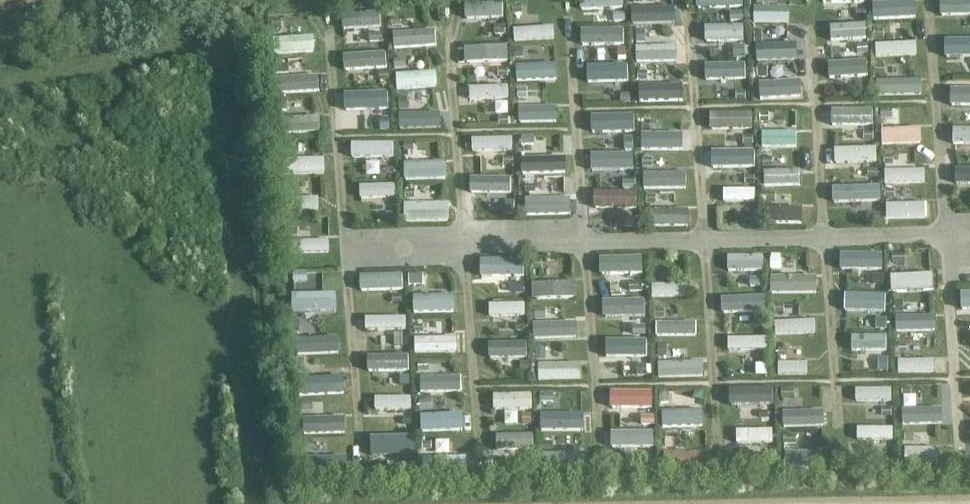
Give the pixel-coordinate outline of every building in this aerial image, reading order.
[(580,11),(623,9),(623,0),(580,0),(580,11)] [(969,12),(969,0),(963,0),(947,0),(948,13),(969,12)] [(503,18),(503,2),(466,4),(466,19),(503,18)] [(872,21),(915,19),(915,2),(871,5),(872,21)] [(754,7),(754,23),(789,23),(789,8),(754,7)] [(634,10),(634,24),(668,24),(668,9),(634,10)] [(381,28),(379,12),(342,14),(343,29),(381,28)] [(831,41),(866,39),(865,24),(830,26),(831,41)] [(705,27),(705,42),(743,41),(743,26),(705,27)] [(514,42),(554,40),(554,27),(513,29),(514,42)] [(623,45),(623,29),(581,30),(581,45),(623,45)] [(435,31),(393,33),(394,49),(436,46),(435,31)] [(274,40),(274,54),(314,52),(313,37),(274,40)] [(969,52),(969,40),(947,41),(947,53),(969,52)] [(916,43),(875,45),(875,57),(916,55),(916,43)] [(755,46),(755,61),(797,60),(796,45),(755,46)] [(465,63),(508,62),(508,47),(464,48),(465,63)] [(637,62),(673,62),(673,50),(637,50),(637,62)] [(385,53),(350,54),(351,67),(386,65),(385,53)] [(868,74),(867,60),(836,63),(837,76),(868,74)] [(745,64),(704,66),(704,81),(745,79),(745,64)] [(592,67),(592,82),(628,81),(628,66),(592,67)] [(516,69),(516,82),(557,81),(557,68),(516,69)] [(436,72),(396,75),(396,89),(437,87),(436,72)] [(318,78),(277,81),(278,94),(319,91),(318,78)] [(912,83),(876,83),(876,96),(912,96),(912,83)] [(795,97),(795,84),(760,85),(759,98),(795,97)] [(470,87),(470,99),(508,98),(508,87),(470,87)] [(676,101),(675,87),(638,87),(638,101),(676,101)] [(951,90),(951,104),(969,105),(969,90),(951,90)] [(353,94),(353,107),(386,107),(386,93),(353,94)] [(551,122),(551,110),(518,110),(518,123),(551,122)] [(831,111),(831,123),(872,123),(872,111),(831,111)] [(441,129),(441,113),(399,114),(399,130),(441,129)] [(710,130),(752,130),(752,113),(710,114),(710,130)] [(629,117),(596,118),(596,131),(629,131),(629,117)] [(279,119),(279,135),(319,133),(319,118),(279,119)] [(921,143),(920,128),(882,130),(882,145),(921,143)] [(953,144),(969,145),(969,129),(953,129),(953,144)] [(762,147),(796,147),(796,133),(762,133),(762,147)] [(512,138),(471,139),(472,151),(512,150),(512,138)] [(677,150),(677,138),(641,138),(641,151),(677,150)] [(351,157),(393,157),(394,143),(351,143),(351,157)] [(876,163),(876,148),(834,149),(834,163),(876,163)] [(754,164),(754,151),(713,152),(713,165),(754,164)] [(632,167),(632,155),(600,155),(601,167),(632,167)] [(521,159),(521,175),(566,174),(566,158),(521,159)] [(324,173),(324,159),(283,160),(284,174),(324,173)] [(447,163),(405,164),(404,181),(447,180),(447,163)] [(955,169),(955,184),(969,185),(969,169),(955,169)] [(799,185),(799,170),(764,171),(764,186),(799,185)] [(924,183),(925,170),(885,170),(884,183),(924,183)] [(643,177),(643,189),(684,188),(684,176),(643,177)] [(515,179),(476,178),(475,191),(514,191),(515,179)] [(395,185),(360,186),(360,198),(396,197),(395,185)] [(879,201),(879,186),(837,188),(838,202),(879,201)] [(723,202),(755,202),(755,189),(723,189),(723,202)] [(637,209),(637,193),(594,193),(594,209),(637,209)] [(285,198),(285,213),(319,212),(319,198),(285,198)] [(568,199),(526,199),(526,214),(568,213),(568,199)] [(925,203),(886,204),(886,219),(925,218),(925,203)] [(449,222),(449,204),(404,204),(404,222),(449,222)] [(764,224),(802,224),(802,209),(764,209),(764,224)] [(646,210),(646,227),(688,227),(688,211),(646,210)] [(329,241),(289,241),(289,253),(329,253),(329,241)] [(842,270),(881,270),(881,256),(843,255),(842,270)] [(728,272),(763,271),(763,256),(727,256),(728,272)] [(599,258),(600,275),(643,274),(642,257),(599,258)] [(524,260),(480,260),(480,277),(524,276),(524,260)] [(933,274),(891,276),(891,293),(934,292),(933,274)] [(360,276),(360,292),(403,290),(402,275),(360,276)] [(773,280),(773,294),(807,293),(807,280),(773,280)] [(575,283),(531,283),(532,299),(576,298),(575,283)] [(651,285),(652,297),(688,296),(688,284),(651,285)] [(336,312),(336,294),(292,295),(292,313),(336,312)] [(414,313),(454,313),(454,295),(414,296),(414,313)] [(849,295),(848,308),(885,309),(886,296),(849,295)] [(765,297),(729,298),(729,310),(765,309),(765,297)] [(644,301),(602,301),(602,314),(645,313),(644,301)] [(525,304),(489,304),(489,317),(525,316),(525,304)] [(405,317),(365,317),(365,330),(406,330),(405,317)] [(932,319),(895,319),(895,333),(932,332),(932,319)] [(774,322),(775,335),(815,333),(815,320),(774,322)] [(570,323),(535,323),(536,339),(570,338),(570,323)] [(656,324),(656,336),(692,336),(692,324),(656,324)] [(851,335),(851,351),(886,351),(886,336),(851,335)] [(456,338),(415,338),(415,353),(457,353),(456,338)] [(768,338),(728,338),(728,350),(768,350),(768,338)] [(606,340),(606,353),(647,353),(647,341),(606,340)] [(333,342),(299,342),(299,354),(333,354),(333,342)] [(526,343),(492,343),(492,356),(526,355),(526,343)] [(406,357),(370,357),(370,369),(406,369),(406,357)] [(898,373),(934,372),(934,360),(898,361),(898,373)] [(538,364),(538,379),(580,379),(580,363),(538,364)] [(777,375),(807,376),(808,363),(778,363),(777,375)] [(659,365),(659,378),(695,377),(694,365),(659,365)] [(298,380),(299,396),(344,394),(344,377),(298,380)] [(421,393),(462,393),(461,380),(420,380),(421,393)] [(769,404),(769,389),(732,390),(732,404),(769,404)] [(855,389),(855,401),(891,401),(891,389),(855,389)] [(652,409),(652,392),(610,391),(610,408),(652,409)] [(531,409),(531,394),(494,395),(494,410),(531,409)] [(374,410),(410,409),(411,397),(374,397),(374,410)] [(783,412),(783,428),(819,426),(818,411),(783,412)] [(902,425),(938,424),(938,412),(902,413),(902,425)] [(463,414),(420,416),(421,433),(464,431),(463,414)] [(698,427),(698,414),(662,414),(662,427),(698,427)] [(542,418),(542,431),(579,431),(578,418),(542,418)] [(344,434),(344,419),(306,420),(306,435),(344,434)] [(893,440),(892,427),(857,428),(857,440),(893,440)] [(773,430),(736,430),(736,444),(773,443),(773,430)] [(611,432),(611,448),(653,448),(653,432),(611,432)] [(498,435),(498,447),(532,447),(532,435),(498,435)] [(371,437),(372,453),(415,451),(415,436),(371,437)] [(938,449),(905,448),(904,462),(938,462),(938,449)] [(663,468),(705,470),(706,454),(664,452),(663,468)] [(784,452),(784,465),(822,466),(822,453),(784,452)] [(344,472),(344,458),(309,457),(310,472),(344,472)] [(579,469),(579,457),(543,457),(543,469),(579,469)] [(453,472),(453,460),(423,460),(423,472),(453,472)]
